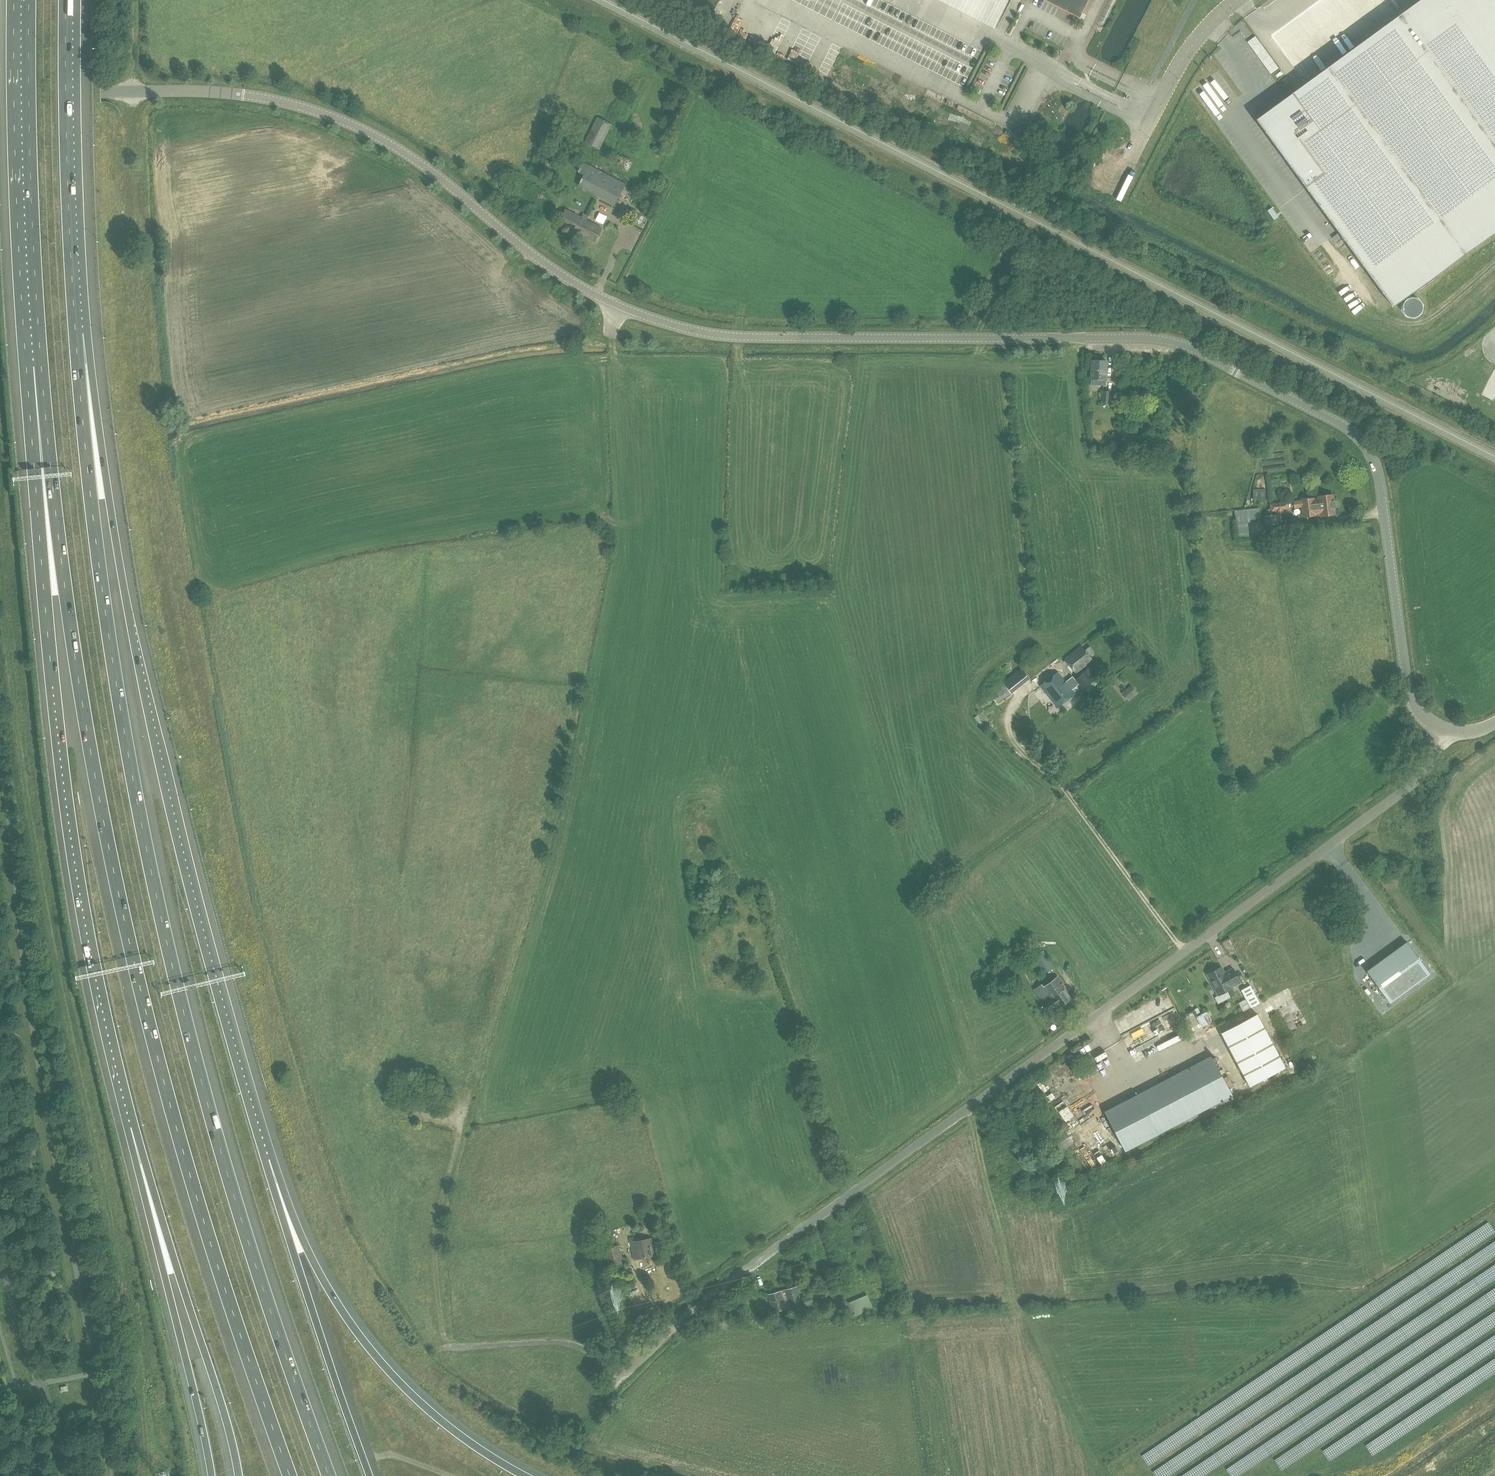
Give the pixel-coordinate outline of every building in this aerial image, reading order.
[(1342,237),(1343,238),(1393,307),(1494,232),(1494,0),(1420,0),(1296,90),(1297,90),(1292,94),(1291,94),(1256,119),(1265,133),(1266,132),(1340,233),(1342,237)] [(600,149),(612,124),(597,117),(585,142),(600,149)] [(549,154),(543,165),(555,170),(560,160),(549,154)] [(633,161),(625,156),(624,158),(617,154),(614,162),(620,165),(619,167),(628,172),(633,161)] [(578,185),(596,195),(615,204),(625,184),(607,174),(583,162),(578,171),(584,174),(578,185)] [(570,229),(578,233),(595,242),(601,228),(585,220),(587,216),(584,214),(582,218),(566,210),(559,222),(570,228),(570,229)] [(644,216),(639,213),(635,221),(640,224),(644,216)] [(1419,318),(1422,316),(1423,313),(1424,309),(1424,305),(1422,302),(1419,299),(1415,298),(1411,298),(1408,299),(1405,301),(1403,304),(1402,308),(1402,312),(1404,315),(1406,318),(1409,319),(1412,320),(1416,320),(1419,318)] [(1091,384),(1105,385),(1106,379),(1107,361),(1092,360),(1091,384)] [(1110,403),(1111,391),(1103,391),(1102,402),(1110,403)] [(1254,499),(1257,499),(1266,498),(1265,487),(1253,488),(1254,499)] [(1302,500),(1302,501),(1294,502),(1295,507),(1303,506),(1304,517),(1316,515),(1316,514),(1320,514),(1321,516),(1336,514),(1333,494),(1318,496),(1319,499),(1314,499),(1314,498),(1302,500)] [(1267,516),(1265,516),(1266,525),(1279,524),(1277,515),(1277,513),(1285,512),(1284,510),(1290,509),(1289,501),(1270,503),(1271,511),(1266,512),(1267,516)] [(1260,507),(1255,508),(1235,510),(1236,521),(1235,522),(1236,523),(1236,525),(1237,539),(1249,537),(1247,520),(1261,519),(1260,507)] [(1290,533),(1282,534),(1278,535),(1279,542),(1291,540),(1290,533)] [(1082,645),(1064,659),(1076,674),(1086,665),(1089,669),(1096,663),(1094,660),(1090,655),(1095,652),(1090,646),(1085,650),(1082,645)] [(1082,689),(1096,679),(1089,670),(1084,675),(1082,673),(1074,680),(1082,689)] [(1041,686),(1058,708),(1076,694),(1058,672),(1041,686)] [(1011,694),(1003,682),(990,691),(998,703),(1011,694)] [(1139,693),(1138,692),(1133,687),(1131,684),(1122,693),(1129,701),(1139,693)] [(1390,1003),(1431,974),(1407,941),(1367,971),(1390,1003)] [(1037,944),(1029,949),(1033,956),(1033,957),(1043,975),(1054,969),(1044,950),(1041,952),(1037,944)] [(1235,987),(1243,983),(1235,967),(1226,971),(1223,966),(1207,974),(1219,997),(1235,988),(1235,987)] [(1049,994),(1052,998),(1053,999),(1054,999),(1055,1000),(1067,991),(1066,989),(1067,988),(1059,977),(1044,987),(1043,984),(1035,990),(1041,999),(1049,994)] [(1042,1006),(1047,1013),(1058,1005),(1060,1007),(1072,998),(1067,991),(1055,1000),(1054,999),(1053,999),(1052,998),(1042,1006)] [(1197,1017),(1203,1027),(1213,1021),(1207,1011),(1197,1017)] [(1224,1032),(1252,1087),(1289,1067),(1260,1013),(1224,1032)] [(1212,1055),(1104,1111),(1126,1151),(1233,1095),(1212,1055)] [(635,1259),(654,1255),(651,1238),(639,1241),(638,1237),(630,1238),(635,1259)] [(606,1250),(611,1266),(623,1262),(617,1246),(606,1250)] [(818,1282),(817,1278),(816,1272),(810,1274),(808,1274),(811,1284),(818,1282)] [(782,1291),(768,1295),(773,1312),(787,1308),(791,1307),(790,1303),(801,1300),(797,1286),(786,1290),(782,1291)] [(805,1307),(829,1300),(825,1290),(802,1296),(805,1307)]
